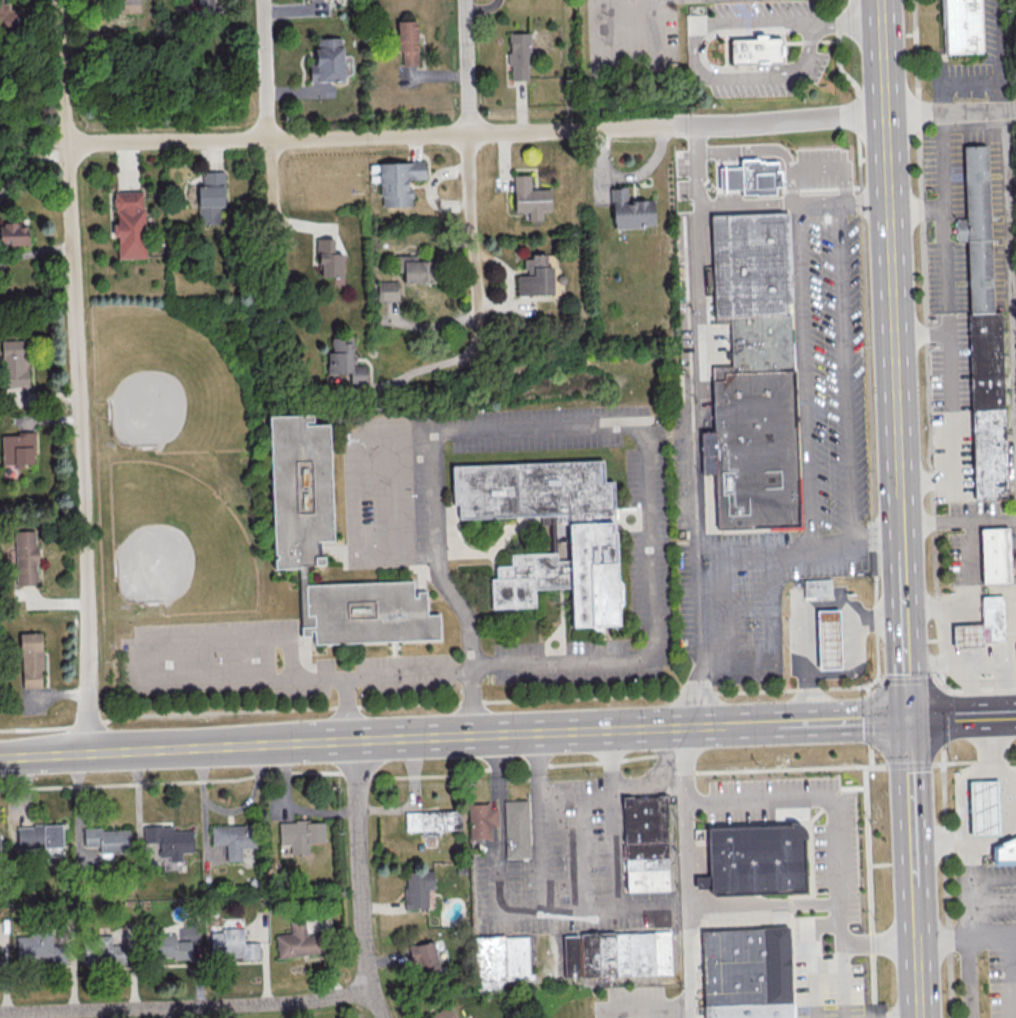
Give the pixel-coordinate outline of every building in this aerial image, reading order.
[(17,31),(17,9),(9,9),(8,2),(2,2),(2,0),(0,0),(0,31),(17,31)] [(197,15),(219,14),(219,3),(214,4),(214,0),(197,0),(197,15)] [(948,54),(946,0),(982,0),(984,52),(948,54)] [(397,51),(402,51),(402,65),(417,65),(416,20),(397,20),(397,51)] [(528,32),(509,33),(509,80),(529,79),(528,32)] [(784,60),(771,61),(772,64),(759,65),(759,61),(730,63),(729,41),(757,40),(756,36),(769,35),(769,40),(783,39),(784,60)] [(341,37),(315,38),(316,64),(309,64),(309,81),(343,80),(343,74),(352,73),(351,55),(341,56),(341,37)] [(987,146),(994,314),(999,314),(1007,500),(977,501),(962,147),(987,146)] [(381,208),(411,207),(409,179),(425,178),(424,161),(379,163),(381,208)] [(721,196),(720,172),(740,171),(740,167),(785,165),(786,187),(783,187),(783,194),(721,196)] [(198,223),(220,223),(219,207),(224,207),(223,171),(201,171),(202,185),(197,185),(198,223)] [(551,211),(550,188),(530,189),(529,174),(513,175),(515,212),(528,212),(528,221),(542,220),(541,211),(551,211)] [(611,187),(611,228),(654,227),(653,200),(627,200),(627,187),(611,187)] [(117,258),(145,257),(143,191),(114,191),(115,223),(112,224),(113,236),(117,236),(117,258)] [(711,216),(791,212),(795,306),(788,306),(788,316),(793,316),(803,528),(721,532),(718,474),(705,475),(703,434),(716,433),(713,368),(733,367),(730,317),(716,318),(711,216)] [(0,223),(29,222),(30,247),(1,248),(0,223)] [(334,238),(319,238),(318,276),(341,277),(342,253),(333,252),(334,238)] [(417,260),(417,254),(395,255),(395,269),(403,269),(403,284),(435,283),(434,259),(417,260)] [(552,295),(552,266),(546,266),(546,254),(530,254),(530,258),(524,258),(524,275),(516,275),(517,296),(552,295)] [(377,281),(377,301),(398,300),(397,281),(377,281)] [(366,364),(353,364),(353,337),(331,337),(331,351),(327,351),(327,375),(350,375),(350,383),(366,383),(366,364)] [(26,340),(1,340),(2,388),(27,387),(26,340)] [(308,585),(415,581),(416,597),(418,597),(418,592),(428,592),(429,615),(440,615),(441,640),(316,645),(315,631),(312,631),(312,637),(302,637),(301,595),(300,595),(299,569),(275,569),(270,417),(314,415),(315,422),(307,423),(307,426),(331,425),(335,542),(319,543),(319,551),(316,551),(316,557),(326,557),(326,568),(307,568),(308,585)] [(33,433),(1,433),(2,466),(33,466),(33,433)] [(454,468),(605,461),(606,483),(616,482),(621,580),(625,580),(626,608),(622,608),(623,625),(572,628),(570,589),(537,590),(538,608),(492,610),(491,579),(497,578),(496,566),(512,565),(512,554),(558,552),(559,561),(570,560),(568,516),(461,521),(461,506),(455,506),(454,468)] [(982,530),(1011,529),(1013,583),(984,584),(982,530)] [(15,585),(37,585),(36,530),(14,531),(15,585)] [(803,581),(831,580),(832,600),(804,602),(803,581)] [(983,598),(1005,597),(1006,640),(985,641),(984,625),(983,598)] [(819,611),(841,610),(843,669),(821,670),(819,611)] [(984,625),(969,625),(956,626),(956,649),(971,648),(985,648),(985,641),(984,625)] [(41,632),(20,633),(22,688),(43,687),(41,632)] [(971,781),(1001,780),(1003,836),(973,837),(971,781)] [(625,798),(668,796),(673,889),(629,891),(625,798)] [(529,801),(532,859),(507,860),(504,803),(529,801)] [(496,808),(490,808),(489,803),(468,803),(469,839),(491,838),(490,826),(497,826),(496,808)] [(405,831),(421,830),(421,837),(439,836),(439,830),(460,830),(460,810),(405,812),(405,831)] [(324,842),(324,820),(278,822),(279,844),(290,844),(290,854),(308,854),(307,843),(324,842)] [(711,828),(791,825),(791,823),(798,823),(801,824),(804,826),(806,828),(808,832),(809,839),(806,839),(808,894),(716,897),(712,897),(711,892),(711,889),(698,889),(697,877),(712,877),(711,828)] [(62,846),(61,824),(17,826),(17,847),(62,846)] [(210,826),(211,844),(226,844),(226,861),(241,860),(241,848),(254,847),(254,824),(210,826)] [(143,842),(159,842),(159,857),(168,856),(168,861),(182,860),(181,853),(192,852),(192,830),(173,830),(173,825),(143,826),(143,842)] [(83,829),(84,846),(98,846),(99,853),(129,852),(128,828),(83,829)] [(995,847),(1015,837),(1015,864),(995,865),(995,847)] [(433,888),(433,870),(404,871),(405,908),(428,908),(427,889),(433,888)] [(277,958),(320,952),(317,933),(306,935),(304,919),(289,922),(290,933),(274,935),(277,958)] [(791,927),(795,1017),(707,1017),(703,931),(791,927)] [(243,942),(243,928),(220,928),(220,931),(210,932),(211,958),(259,957),(258,942),(243,942)] [(671,932),(673,974),(568,979),(566,936),(671,932)] [(67,963),(66,945),(52,946),(51,933),(15,934),(16,964),(67,963)] [(192,957),(191,940),(176,941),(175,934),(152,935),(153,959),(192,957)] [(110,935),(94,935),(95,963),(122,962),(121,945),(111,946),(110,935)] [(476,938),(528,936),(530,980),(477,982),(476,938)] [(408,946),(416,978),(440,972),(432,941),(408,946)] [(430,1017),(456,1017),(447,1004),(429,1015),(430,1017)]
